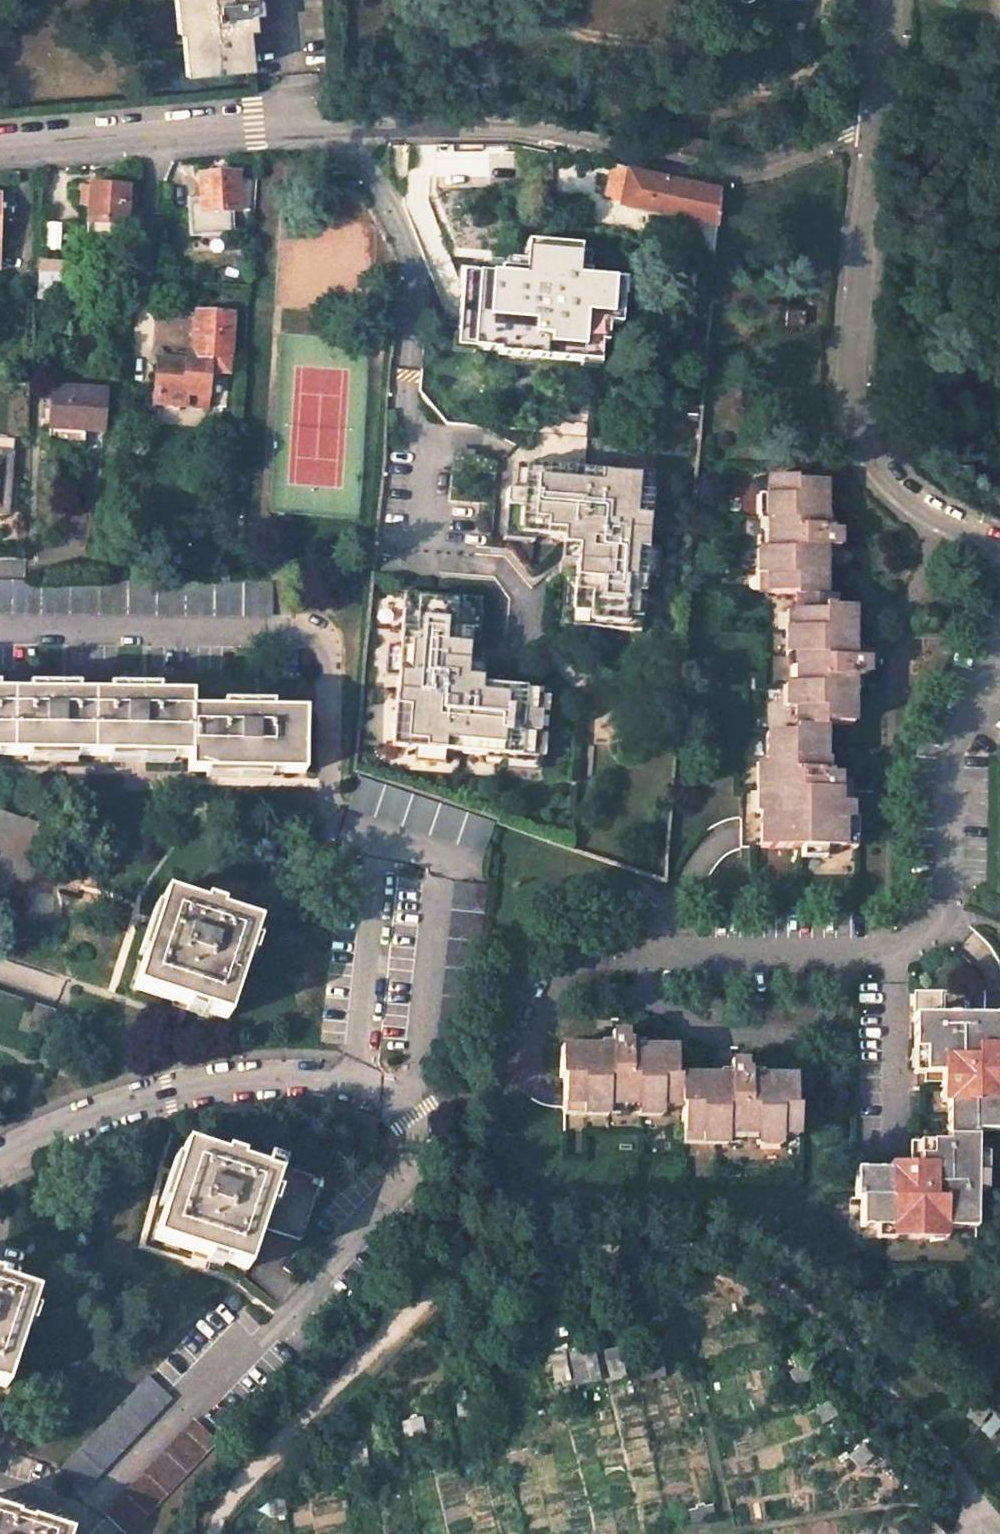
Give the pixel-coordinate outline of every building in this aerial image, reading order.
[(250,7),(261,7),(261,2),(261,0),(184,0),(185,26),(193,25),(195,68),(253,66),(250,24),(242,24),(240,8),(250,7)] [(240,8),(242,24),(250,24),(250,7),(240,8)] [(706,140),(684,134),(687,124),(662,118),(656,145),(703,156),(706,140)] [(612,162),(605,196),(716,220),(718,186),(612,162)] [(238,170),(199,171),(199,200),(189,200),(189,229),(229,229),(228,208),(239,208),(238,170)] [(82,184),(80,206),(88,207),(90,184),(82,184)] [(90,184),(88,207),(87,236),(124,238),(127,186),(90,184)] [(136,187),(127,186),(124,238),(133,238),(136,187)] [(579,246),(527,242),(525,270),(499,268),(499,274),(460,271),(455,349),(495,352),(495,355),(580,362),(580,367),(598,368),(600,344),(609,345),(610,326),(621,327),(625,278),(588,276),(589,271),(577,270),(579,246)] [(72,264),(40,264),(38,296),(70,297),(72,264)] [(780,325),(798,328),(800,311),(783,308),(780,325)] [(192,313),(190,356),(182,356),(178,360),(155,359),(153,403),(182,404),(183,393),(206,394),(207,371),(227,372),(229,314),(192,313)] [(47,426),(100,429),(103,388),(49,385),(47,426)] [(182,404),(205,405),(206,394),(183,393),(182,404)] [(2,459),(0,482),(0,515),(7,515),(13,451),(0,450),(0,459),(2,459)] [(524,464),(514,463),(511,489),(522,489),(524,464)] [(571,577),(567,623),(638,629),(643,574),(646,544),(650,496),(650,495),(636,494),(638,474),(524,464),(522,489),(511,489),(504,488),(503,504),(508,505),(506,524),(530,526),(530,533),(560,535),(559,542),(575,544),(573,559),(571,577)] [(654,496),(656,471),(638,470),(638,474),(636,494),(650,495),(650,496),(654,496)] [(758,764),(757,815),(756,848),(787,848),(787,839),(799,840),(798,849),(822,849),(856,849),(856,816),(851,816),(852,808),(852,802),(838,802),(839,776),(831,776),(822,775),(823,760),(824,725),(854,726),(855,692),(856,675),(861,676),(870,676),(870,670),(870,660),(848,659),(849,644),(856,643),(857,609),(835,608),(836,594),(823,594),(824,560),(815,560),(816,543),(841,544),(841,539),(841,530),(832,530),(824,529),(825,511),(826,483),(796,483),(797,476),(766,475),(766,494),(765,519),(764,549),(763,593),(793,594),(792,613),(791,658),(791,686),(790,714),(789,737),(759,736),(758,764)] [(766,494),(753,494),(752,519),(765,519),(766,494)] [(825,511),(824,529),(832,530),(833,512),(825,511)] [(506,524),(502,523),(501,538),(529,540),(530,533),(530,526),(506,524)] [(573,559),(575,544),(559,542),(557,558),(573,559)] [(816,543),(815,560),(824,560),(840,560),(841,544),(816,543)] [(643,574),(656,575),(659,546),(646,544),(643,574)] [(750,593),(763,593),(764,549),(751,548),(750,593)] [(567,623),(571,577),(563,576),(559,622),(567,623)] [(270,613),(271,583),(0,579),(0,610),(270,613)] [(472,600),(403,594),(398,649),(396,679),(390,748),(414,750),(458,754),(485,756),(484,760),(500,762),(501,758),(541,761),(547,694),(480,688),(480,681),(465,680),(466,664),(468,646),(472,600)] [(481,600),(472,600),(468,646),(477,647),(481,600)] [(783,612),(782,657),(791,658),(792,613),(783,612)] [(856,643),(849,644),(848,659),(870,660),(871,644),(856,643)] [(396,679),(398,649),(385,647),(383,678),(396,679)] [(482,665),(466,664),(465,680),(480,681),(482,665)] [(220,710),(188,709),(188,695),(140,695),(140,688),(131,688),(119,688),(119,694),(59,693),(59,686),(48,686),(38,686),(38,693),(0,693),(0,751),(187,755),(187,768),(301,769),(301,710),(256,710),(255,703),(244,703),(234,703),(234,710),(220,710)] [(791,686),(782,686),(781,713),(790,714),(791,686)] [(458,754),(414,750),(412,763),(457,766),(458,754)] [(823,760),(822,775),(831,776),(831,760),(823,760)] [(747,763),(746,814),(757,815),(758,764),(747,763)] [(353,775),(343,801),(481,851),(491,825),(353,775)] [(838,802),(852,802),(853,776),(839,776),(838,802)] [(787,848),(798,849),(799,840),(787,839),(787,848)] [(798,859),(822,860),(822,849),(798,849),(798,859)] [(485,886),(455,884),(438,1056),(467,1059),(485,886)] [(132,989),(186,1007),(223,1019),(253,927),(217,915),(219,910),(201,903),(199,909),(162,896),(132,989)] [(43,1040),(53,1009),(0,992),(0,1026),(43,1040)] [(929,1119),(929,1145),(919,1145),(914,1145),(914,1159),(898,1160),(880,1160),(866,1161),(866,1195),(873,1195),(874,1221),(889,1221),(958,1219),(988,1219),(987,1183),(986,1144),(986,1121),(999,1121),(999,1007),(921,1007),(922,1027),(922,1037),(931,1038),(932,1064),(950,1064),(950,1069),(957,1069),(957,1084),(957,1118),(929,1119)] [(792,1076),(762,1075),(744,1075),(744,1066),(744,1059),(736,1058),(729,1058),(729,1083),(714,1083),(713,1076),(674,1075),(674,1049),(641,1048),(624,1048),(624,1040),(625,1034),(616,1034),(610,1034),(609,1056),(594,1055),(594,1048),(557,1048),(558,1076),(563,1076),(563,1103),(606,1104),(636,1104),(662,1105),(678,1106),(678,1132),(723,1132),(752,1132),(778,1132),(795,1132),(796,1104),(793,1104),(792,1076)] [(594,1055),(609,1056),(610,1034),(595,1034),(594,1048),(594,1055)] [(932,1064),(931,1038),(922,1037),(922,1064),(932,1064)] [(713,1059),(713,1076),(714,1083),(729,1083),(729,1058),(713,1059)] [(744,1066),(744,1075),(762,1075),(762,1067),(744,1066)] [(563,1103),(563,1114),(606,1114),(606,1104),(563,1103)] [(636,1104),(635,1114),(661,1114),(662,1105),(636,1104)] [(929,1145),(929,1119),(919,1120),(919,1145),(929,1145)] [(678,1142),(724,1143),(723,1132),(678,1132),(678,1142)] [(752,1143),(778,1143),(778,1132),(752,1132),(752,1143)] [(998,1182),(997,1143),(986,1144),(987,1183),(998,1182)] [(153,1238),(209,1255),(248,1268),(260,1229),(298,1241),(318,1177),(264,1160),(260,1169),(237,1162),(239,1156),(220,1151),(219,1156),(182,1144),(153,1238)] [(914,1159),(914,1145),(898,1146),(898,1160),(914,1159)] [(890,1229),(958,1226),(958,1219),(889,1221),(890,1229)] [(3,1385),(34,1291),(0,1281),(0,1384),(3,1385)] [(623,1347),(599,1349),(601,1379),(625,1378),(623,1347)] [(598,1349),(573,1348),(572,1382),(597,1383),(598,1349)] [(58,1471),(79,1490),(170,1395),(149,1375),(58,1471)] [(220,1442),(198,1421),(108,1517),(126,1533),(134,1533),(220,1442)] [(69,1531),(34,1520),(32,1524),(14,1519),(15,1513),(0,1509),(0,1533),(69,1533),(69,1531)]
